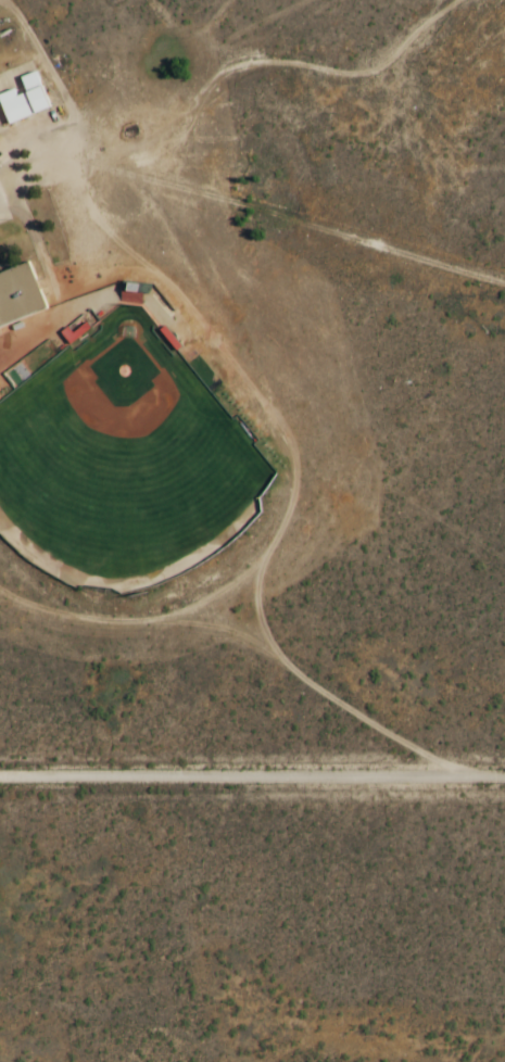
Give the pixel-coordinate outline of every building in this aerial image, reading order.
[(52,113),(37,76),(22,81),(27,96),(18,99),(16,91),(0,97),(0,103),(10,129),(52,113)] [(48,313),(29,265),(0,276),(0,332),(48,313)]
